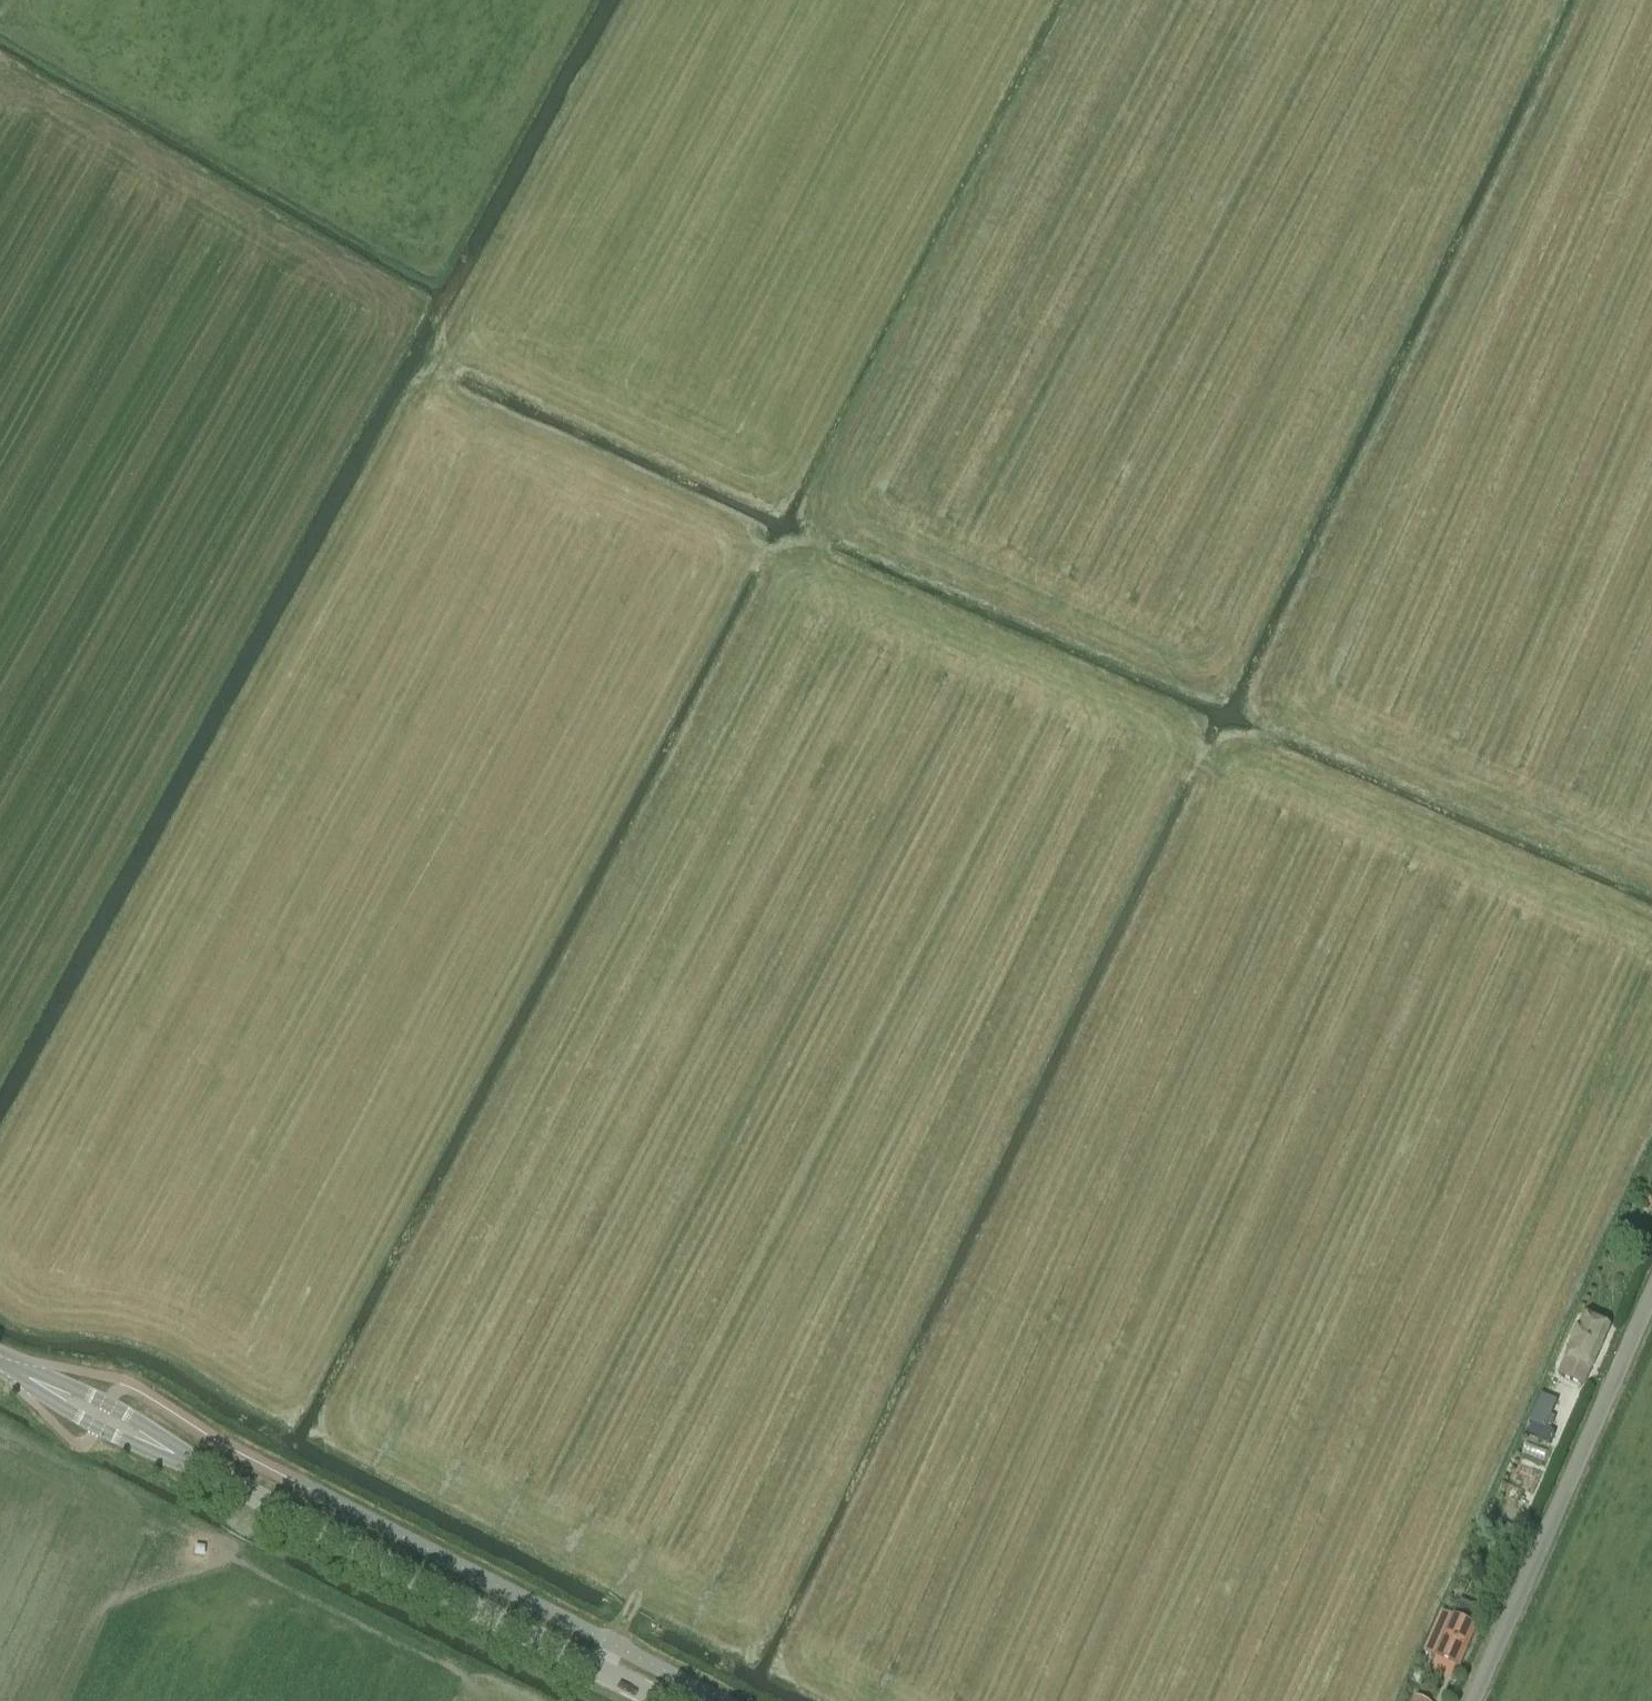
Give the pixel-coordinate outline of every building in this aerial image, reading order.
[(1638,1209),(1650,1214),(1651,1209),(1651,1197),(1644,1194),(1638,1209)] [(1574,1342),(1566,1360),(1589,1370),(1608,1329),(1585,1319),(1579,1332),(1573,1329),(1569,1340),(1574,1342)] [(1452,1618),(1436,1657),(1460,1667),(1485,1608),(1462,1598),(1453,1619),(1452,1618)]
